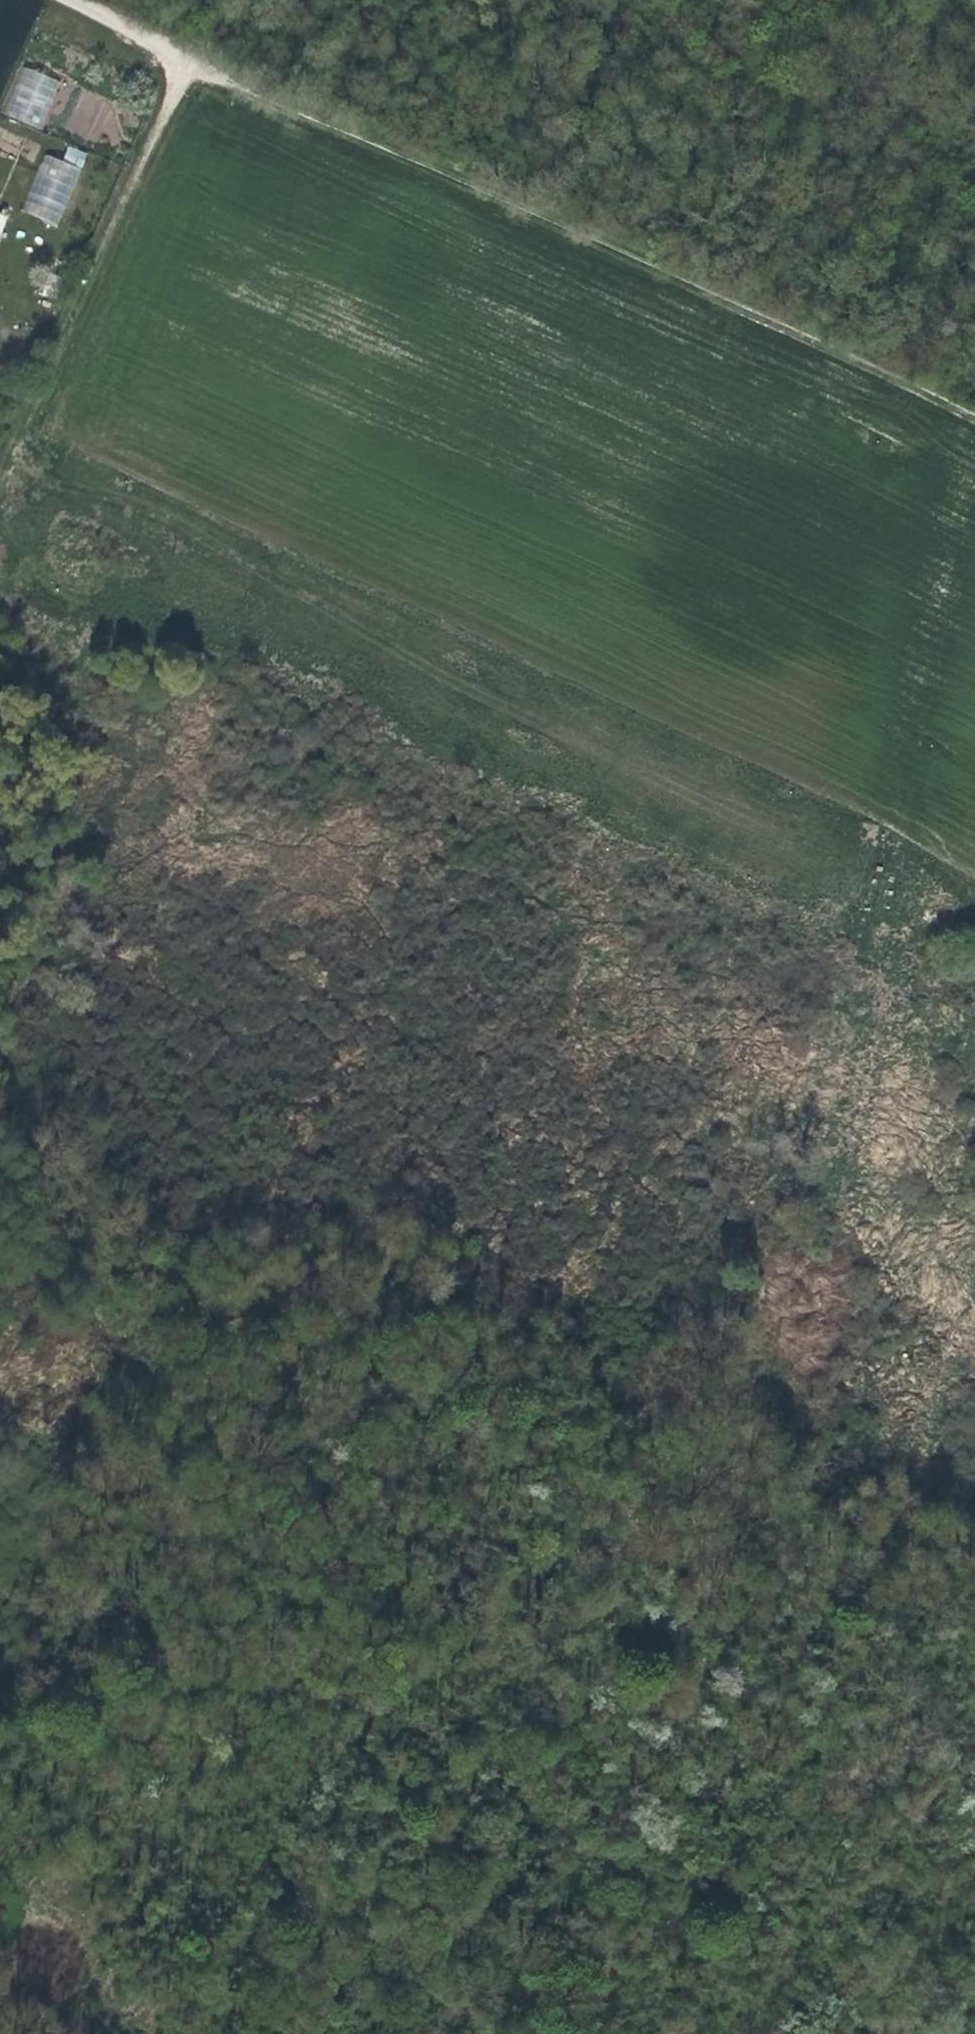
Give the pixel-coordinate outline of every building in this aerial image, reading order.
[(21,68),(8,118),(45,128),(57,77),(21,68)] [(61,225),(86,151),(68,145),(63,160),(43,153),(23,212),(61,225)]
